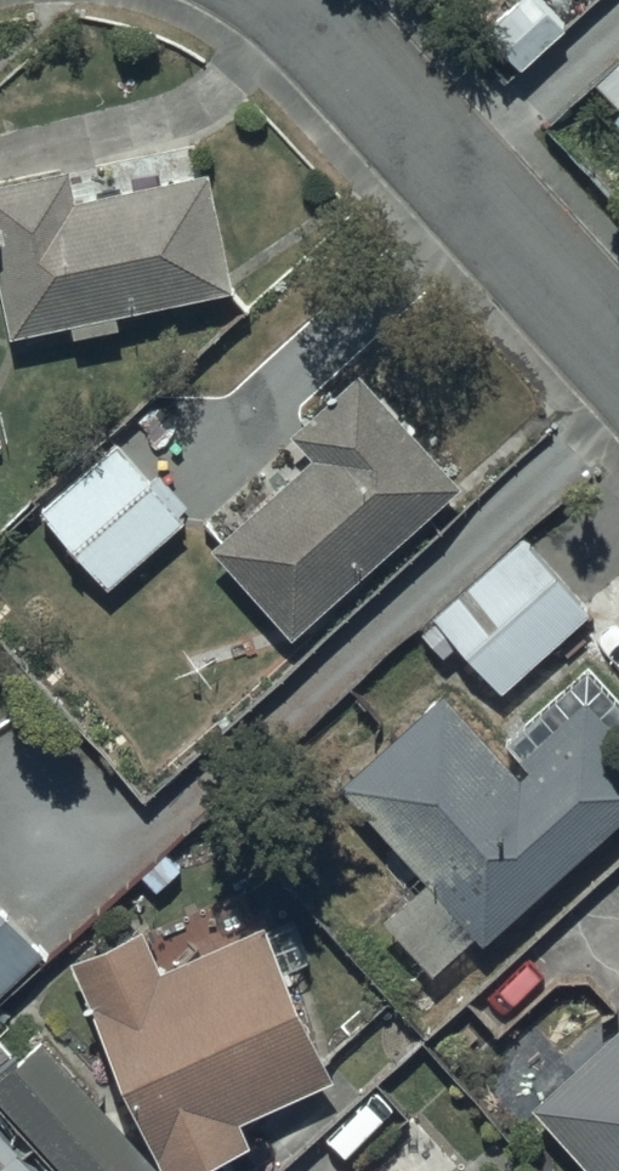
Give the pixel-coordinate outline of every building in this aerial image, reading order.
[(601,89),(618,108),(618,72),(601,89)] [(0,189),(0,288),(10,341),(73,329),(76,342),(124,331),(122,319),(236,297),(212,175),(99,197),(94,171),(0,189)] [(460,486),(362,384),(297,441),(314,459),(213,556),(296,643),(460,486)] [(186,524),(116,445),(40,512),(110,591),(186,524)] [(593,616),(522,538),(424,633),(445,657),(460,643),(507,695),(593,616)] [(345,787),(428,885),(386,920),(435,978),(481,940),(486,945),(618,832),(618,759),(611,750),(618,743),(618,708),(590,673),(509,742),(531,767),(520,777),(449,694),(345,787)] [(0,909),(0,998),(45,956),(0,909)] [(147,932),(71,966),(163,1170),(201,1170),(251,1149),(240,1123),(335,1080),(267,929),(166,975),(147,932)] [(534,1111),(589,1170),(618,1170),(618,1035),(534,1111)] [(0,1055),(0,1096),(66,1170),(154,1170),(42,1043),(29,1054),(17,1040),(0,1055)] [(0,1129),(0,1170),(38,1170),(0,1129)]
